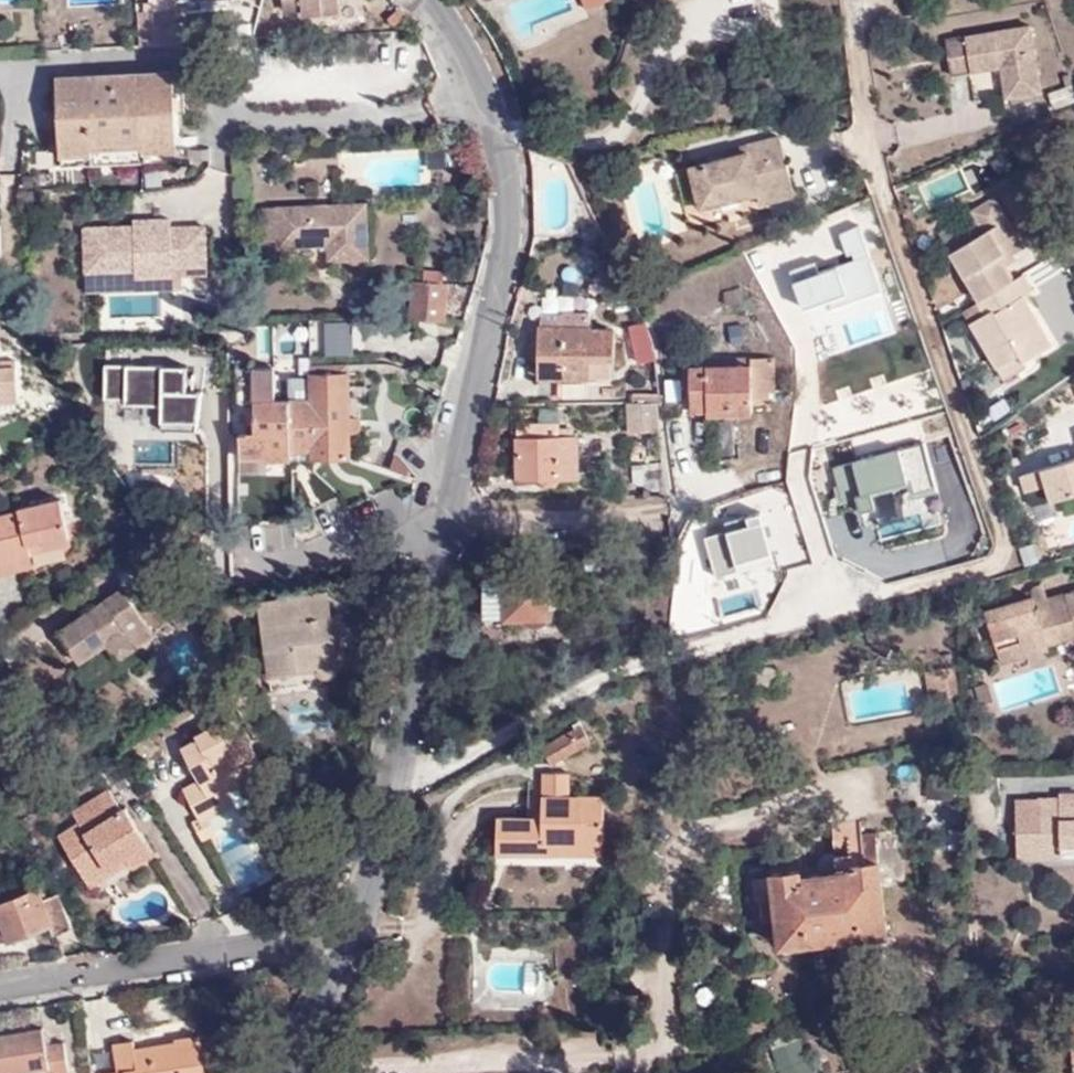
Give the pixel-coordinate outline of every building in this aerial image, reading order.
[(323,13),(335,0),(283,0),(284,10),(302,9),(302,15),(323,13)] [(323,13),(341,13),(340,0),(335,0),(323,13)] [(138,10),(140,44),(174,42),(173,8),(138,10)] [(1040,92),(1029,27),(945,40),(950,75),(1002,67),(1007,97),(1040,92)] [(144,151),(177,150),(173,70),(56,75),(58,155),(94,154),(93,148),(145,146),(144,151)] [(756,180),(789,174),(780,135),(746,142),(748,149),(725,154),(690,163),(698,202),(755,190),(758,189),(756,180)] [(748,149),(746,142),(723,147),(725,154),(748,149)] [(178,159),(177,150),(144,151),(145,146),(93,148),(94,154),(58,155),(59,164),(178,159)] [(793,192),(789,174),(756,180),(758,189),(755,190),(758,200),(793,192)] [(978,299),(1012,279),(1004,267),(1000,259),(1012,253),(1023,246),(995,196),(973,208),(986,230),(950,250),(978,299)] [(368,202),(260,207),(261,240),(278,240),(279,246),(329,244),(330,260),(370,258),(368,202)] [(136,276),(173,274),(172,263),(207,261),(205,222),(170,224),(169,216),(144,217),(144,228),(133,229),(133,223),(83,226),(86,270),(135,267),(136,276)] [(133,229),(144,228),(144,217),(133,218),(133,223),(133,229)] [(1000,259),(1004,267),(1016,259),(1012,253),(1000,259)] [(1031,291),(1021,273),(1012,279),(978,299),(976,300),(983,312),(970,321),(1004,375),(1025,363),(1022,359),(1050,342),(1036,319),(1029,323),(1024,316),(1031,312),(1022,295),(1031,291)] [(443,320),(446,282),(414,279),(410,318),(443,320)] [(976,300),(963,309),(970,321),(983,312),(976,300)] [(563,326),(583,326),(583,312),(563,312),(563,326)] [(1036,319),(1031,312),(1024,316),(1029,323),(1036,319)] [(655,359),(645,320),(630,323),(639,362),(655,359)] [(591,359),(609,358),(615,358),(615,329),(583,329),(583,326),(563,326),(540,325),(540,341),(540,360),(540,376),(592,376),(591,359)] [(532,360),(540,360),(540,341),(532,341),(532,360)] [(753,363),(754,397),(770,397),(770,390),(776,390),(775,356),(686,357),(685,379),(693,380),(693,365),(753,363)] [(610,377),(609,358),(591,359),(592,376),(610,377)] [(254,460),(291,459),(291,452),(310,451),(311,458),(352,456),(352,433),(356,432),(362,426),(358,417),(351,415),(350,361),(308,362),(309,396),(276,397),(275,364),(236,365),(237,403),(247,403),(249,433),(239,433),(239,458),(254,459),(254,460)] [(754,410),(754,397),(753,363),(693,365),(693,380),(692,405),(710,405),(710,410),(754,410)] [(16,406),(16,372),(0,373),(0,407),(16,406)] [(657,401),(628,401),(629,430),(660,431),(657,401)] [(516,477),(579,476),(577,436),(535,437),(536,422),(516,422),(516,477)] [(1026,475),(1035,507),(1073,495),(1073,460),(1026,475)] [(667,495),(664,462),(643,463),(645,495),(667,495)] [(60,536),(65,535),(56,495),(16,504),(16,506),(0,510),(0,566),(29,560),(27,549),(25,535),(38,533),(40,540),(60,536)] [(62,542),(60,536),(40,540),(38,533),(25,535),(27,549),(62,542)] [(668,566),(668,557),(660,557),(660,565),(668,566)] [(485,616),(549,616),(549,574),(485,574),(485,616)] [(117,584),(66,620),(73,631),(63,638),(76,658),(102,639),(114,655),(150,630),(117,584)] [(1067,596),(1066,593),(1047,598),(1043,584),(1030,587),(1033,598),(987,612),(1001,663),(1049,649),(1047,642),(1073,634),(1073,594),(1067,596)] [(338,665),(327,590),(257,600),(268,673),(314,667),(321,674),(331,674),(338,665)] [(184,620),(175,608),(166,613),(175,626),(184,620)] [(73,631),(66,620),(55,628),(63,638),(73,631)] [(753,685),(761,682),(755,665),(746,668),(753,685)] [(231,701),(237,712),(251,706),(245,693),(231,701)] [(250,738),(265,731),(251,706),(237,712),(250,738)] [(192,816),(199,813),(226,801),(221,787),(239,779),(241,781),(258,773),(231,716),(215,725),(212,721),(191,731),(192,735),(177,742),(193,777),(177,784),(192,816)] [(551,764),(591,741),(582,724),(543,746),(551,764)] [(559,841),(604,841),(604,797),(568,796),(568,771),(544,771),(542,818),(498,817),(497,852),(559,853),(559,841)] [(58,833),(84,876),(124,853),(128,859),(132,865),(153,851),(141,830),(135,833),(127,820),(132,817),(125,806),(120,809),(107,787),(71,811),(78,821),(58,833)] [(1059,792),(1059,798),(1015,799),(1016,857),(1061,856),(1061,852),(1061,842),(1073,842),(1073,792),(1059,792)] [(207,829),(199,813),(192,816),(186,819),(193,835),(207,829)] [(141,830),(132,817),(127,820),(135,833),(141,830)] [(773,873),(776,899),(778,916),(781,944),(786,943),(786,950),(805,949),(804,941),(886,932),(876,833),(863,835),(864,848),(835,851),(837,872),(802,875),(802,871),(773,873)] [(604,854),(604,841),(559,841),(559,853),(604,854)] [(1061,842),(1061,852),(1073,851),(1073,842),(1061,842)] [(124,853),(84,876),(89,884),(128,859),(124,853)] [(9,940),(52,925),(54,931),(72,924),(60,894),(46,898),(41,884),(0,899),(0,935),(6,933),(9,940)] [(778,916),(776,899),(763,900),(764,918),(778,916)] [(48,1066),(49,1070),(66,1067),(62,1039),(46,1042),(43,1027),(0,1034),(0,1072),(12,1072),(48,1066)] [(205,1068),(200,1032),(174,1036),(175,1040),(135,1047),(133,1039),(113,1042),(118,1070),(101,1072),(194,1072),(194,1071),(205,1068)]
